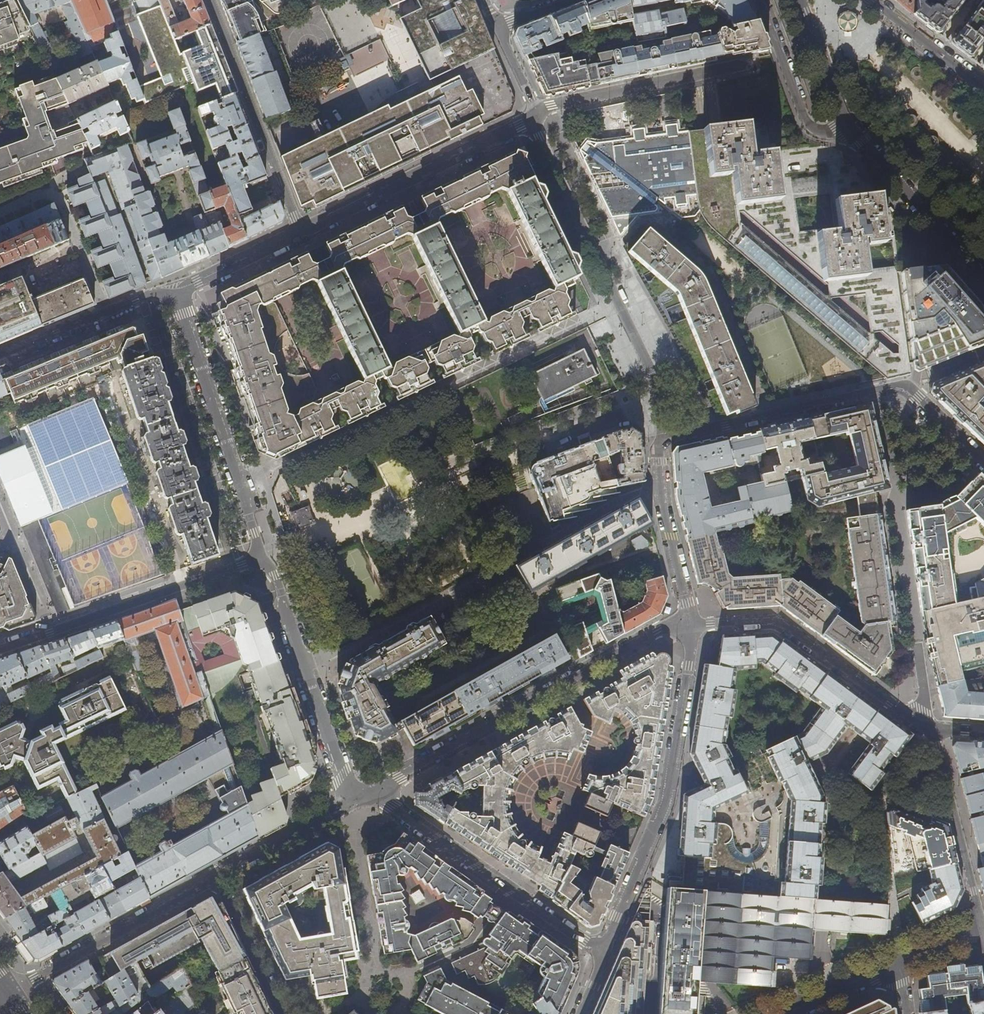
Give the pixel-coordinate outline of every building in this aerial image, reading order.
[(0,4),(0,48),(19,41),(16,32),(30,27),(17,0),(12,0),(7,2),(0,4)] [(30,27),(52,71),(64,65),(53,41),(48,43),(46,38),(49,36),(46,31),(43,32),(40,28),(49,25),(50,28),(54,26),(53,23),(54,23),(51,16),(53,16),(51,12),(58,9),(57,6),(61,5),(68,20),(65,22),(81,57),(93,52),(83,31),(69,0),(17,0),(30,27)] [(105,0),(69,0),(83,31),(88,29),(89,30),(90,30),(90,33),(105,27),(104,25),(105,24),(105,23),(113,20),(107,4),(106,3),(105,0)] [(134,2),(137,1),(142,13),(161,6),(158,0),(133,0),(134,2)] [(161,6),(174,39),(194,31),(211,25),(201,0),(184,0),(191,19),(178,25),(168,0),(158,0),(161,6)] [(232,32),(234,38),(236,43),(259,34),(264,33),(252,2),(247,3),(244,0),(237,0),(235,1),(235,0),(219,0),(232,32)] [(429,151),(427,148),(459,133),(461,136),(467,133),(480,126),(494,120),(511,111),(514,100),(509,85),(482,22),(474,0),(416,0),(421,8),(399,19),(429,80),(430,80),(434,89),(423,94),(417,83),(401,91),(400,92),(395,95),(386,101),(382,104),(371,115),(364,123),(365,127),(329,144),(325,136),(280,157),(299,207),(306,204),(311,202),(313,207),(401,165),(429,151)] [(630,0),(595,0),(581,5),(581,6),(588,29),(589,32),(633,20),(630,0)] [(682,9),(658,14),(658,11),(639,14),(637,6),(656,3),(656,2),(666,0),(630,0),(633,20),(637,41),(641,41),(640,34),(664,30),(663,25),(684,21),(682,9)] [(720,2),(717,5),(724,11),(725,11),(727,9),(731,12),(734,26),(758,22),(750,0),(717,0),(720,2)] [(898,2),(913,15),(916,10),(916,3),(912,0),(896,0),(898,2)] [(916,3),(916,10),(913,15),(937,33),(941,36),(946,29),(947,28),(946,25),(944,24),(951,15),(953,14),(957,10),(956,8),(962,0),(935,0),(938,1),(942,4),(938,9),(935,6),(933,6),(931,7),(928,5),(926,7),(923,4),(922,0),(916,0),(916,3)] [(956,33),(955,33),(953,32),(951,33),(950,34),(946,40),(961,51),(973,60),(978,52),(978,51),(978,50),(977,49),(976,48),(983,37),(983,0),(981,0),(956,33)] [(235,94),(237,93),(229,73),(217,41),(215,42),(213,38),(212,35),(214,34),(211,25),(194,31),(200,46),(180,53),(174,39),(161,6),(142,13),(136,15),(161,78),(139,86),(142,96),(145,104),(190,86),(194,84),(195,87),(196,87),(198,93),(213,86),(214,87),(215,86),(221,100),(235,94)] [(588,29),(581,6),(565,13),(534,25),(519,31),(517,37),(525,55),(530,53),(540,48),(536,37),(538,36),(539,39),(542,38),(546,46),(562,40),(560,34),(569,31),(571,36),(588,29)] [(762,31),(758,22),(734,26),(716,30),(723,56),(732,54),(742,51),(743,54),(751,53),(768,49),(762,31)] [(707,62),(716,60),(715,57),(723,56),(716,30),(711,31),(711,30),(670,38),(670,39),(662,41),(663,45),(641,50),(640,48),(632,49),(611,53),(611,56),(600,58),(599,56),(597,56),(599,63),(596,64),(599,84),(609,82),(636,77),(660,72),(683,67),(707,62)] [(110,59),(98,64),(107,84),(119,80),(121,80),(123,86),(126,85),(131,98),(131,99),(135,98),(138,107),(145,104),(142,96),(139,86),(118,32),(109,36),(111,39),(105,41),(104,43),(108,53),(110,52),(112,55),(110,59)] [(272,69),(268,58),(271,57),(269,52),(266,53),(264,50),(270,48),(269,45),(264,46),(259,34),(236,43),(243,61),(253,86),(257,98),(266,119),(299,106),(294,94),(285,98),(281,89),(286,87),(284,82),(282,80),(278,81),(275,72),(280,70),(279,66),(272,69)] [(353,76),(389,61),(380,40),(338,58),(343,69),(349,66),(353,76)] [(558,60),(556,54),(534,59),(530,53),(525,55),(542,92),(545,94),(547,95),(572,90),(598,85),(595,63),(585,65),(583,60),(571,63),(570,58),(558,60)] [(97,62),(57,80),(68,104),(83,97),(85,100),(87,99),(86,96),(108,87),(107,84),(98,64),(97,62)] [(42,165),(59,159),(75,153),(73,148),(87,143),(76,120),(67,124),(68,126),(51,132),(44,113),(68,104),(57,80),(56,79),(35,87),(33,82),(20,86),(23,96),(19,98),(29,127),(25,128),(28,137),(27,140),(0,150),(0,184),(43,169),(42,165)] [(198,109),(201,117),(213,113),(218,127),(206,131),(209,140),(247,126),(240,108),(235,95),(235,94),(221,100),(198,109)] [(128,132),(120,114),(115,102),(76,120),(87,143),(91,150),(99,146),(95,137),(108,131),(113,139),(128,132)] [(184,124),(178,108),(167,111),(174,128),(184,124)] [(733,173),(737,204),(776,199),(770,152),(751,155),(747,123),(723,127),(720,127),(708,128),(714,175),(733,173)] [(695,194),(688,132),(678,133),(677,132),(676,125),(666,126),(666,134),(644,137),(643,129),(633,130),(633,139),(597,143),(593,148),(591,147),(588,150),(586,154),(588,155),(584,160),(591,174),(610,172),(628,186),(598,190),(601,195),(621,233),(621,234),(638,213),(653,212),(655,211),(656,209),(656,207),(655,206),(654,205),(653,205),(658,199),(659,199),(664,204),(664,198),(675,197),(676,205),(686,204),(686,196),(695,194)] [(192,147),(184,126),(174,130),(176,136),(146,147),(150,157),(156,154),(157,154),(160,165),(154,167),(158,178),(187,167),(188,168),(190,172),(200,168),(194,153),(185,156),(184,153),(181,154),(180,151),(192,147)] [(252,140),(247,126),(209,140),(213,149),(225,144),(230,159),(218,163),(221,172),(240,165),(236,155),(241,153),(245,163),(259,157),(252,140)] [(972,139),(983,151),(983,150),(983,134),(981,131),(972,139)] [(146,147),(144,142),(135,146),(141,160),(150,157),(146,147)] [(148,240),(116,148),(85,160),(90,174),(92,177),(108,171),(121,210),(125,209),(151,281),(160,278),(147,240),(148,240)] [(402,207),(368,223),(367,223),(360,227),(357,228),(342,235),(326,243),(331,254),(330,258),(316,265),(311,263),(307,253),(273,268),(272,269),(263,273),(262,274),(249,280),(219,294),(222,301),(220,306),(218,311),(211,314),(217,333),(237,392),(255,446),(257,452),(275,460),(287,454),(336,430),(348,425),(352,423),(363,417),(382,408),(384,407),(382,403),(378,405),(375,398),(377,393),(373,384),(374,381),(372,376),(364,380),(362,383),(357,381),(332,393),(298,410),(296,415),(293,417),(286,414),(287,411),(280,389),(282,385),(279,375),(276,377),(273,367),(276,365),(273,356),(268,354),(260,330),(262,329),(257,312),(258,306),(261,305),(265,306),(277,300),(285,296),(296,291),(298,290),(299,287),(311,281),(317,284),(342,272),(344,265),(357,259),(360,260),(372,255),(380,251),(393,244),(394,241),(407,235),(413,237),(437,226),(439,219),(452,213),(455,214),(467,209),(475,205),(488,199),(489,195),(501,189),(508,192),(514,189),(513,186),(519,184),(520,186),(532,180),(533,177),(528,168),(531,166),(523,148),(505,157),(506,160),(498,164),(497,161),(463,177),(462,177),(454,181),(452,182),(420,197),(426,209),(424,213),(421,214),(414,217),(411,219),(407,217),(402,207)] [(260,162),(259,157),(245,163),(240,165),(221,172),(226,186),(239,221),(252,215),(243,190),(267,181),(266,177),(263,169),(260,162)] [(158,178),(154,167),(144,170),(150,186),(159,182),(158,178)] [(158,178),(188,168),(187,167),(158,178)] [(208,192),(200,169),(190,173),(198,196),(208,192)] [(134,289),(98,194),(97,195),(89,174),(78,179),(81,188),(68,193),(69,196),(73,206),(86,201),(92,219),(80,223),(81,226),(85,237),(98,232),(104,250),(92,254),(92,256),(97,268),(109,263),(116,280),(103,285),(104,287),(109,299),(134,289)] [(92,177),(90,174),(89,174),(97,195),(98,194),(94,183),(92,177)] [(145,284),(120,214),(117,215),(104,180),(94,183),(98,194),(134,289),(145,284)] [(579,277),(532,180),(520,186),(519,184),(513,186),(514,189),(508,192),(555,288),(563,285),(579,277)] [(254,236),(281,223),(284,216),(278,202),(252,215),(239,221),(226,186),(208,192),(214,209),(223,207),(224,207),(230,226),(230,228),(222,231),(228,248),(254,236)] [(204,214),(215,210),(214,209),(208,192),(198,196),(204,214)] [(821,233),(827,280),(865,275),(865,270),(862,243),(879,242),(874,195),(835,200),(840,231),(821,233)] [(37,212),(21,219),(28,233),(59,219),(53,205),(37,212)] [(228,248),(222,231),(221,227),(218,220),(215,210),(204,214),(193,219),(197,232),(171,242),(168,244),(167,241),(164,234),(148,240),(147,240),(160,278),(204,259),(228,248)] [(59,219),(28,233),(0,246),(0,268),(68,240),(62,227),(59,219)] [(28,233),(21,219),(18,221),(7,225),(2,228),(0,229),(0,246),(28,233)] [(736,413),(755,407),(701,275),(641,225),(625,244),(630,253),(644,279),(661,309),(665,317),(704,387),(720,417),(726,415),(735,411),(736,413)] [(484,322),(437,226),(413,237),(459,334),(467,330),(476,326),(484,322)] [(763,271),(868,361),(880,347),(870,339),(738,226),(726,239),(763,271)] [(37,296),(82,276),(83,276),(81,270),(78,264),(76,259),(63,265),(64,268),(36,280),(38,285),(33,288),(37,296)] [(972,299),(944,267),(942,264),(902,270),(913,363),(913,364),(919,367),(923,370),(925,369),(983,344),(983,312),(972,299)] [(880,347),(868,361),(888,377),(909,372),(908,364),(896,266),(865,270),(865,275),(827,280),(829,298),(865,294),(870,339),(880,347)] [(389,368),(342,272),(317,284),(364,380),(372,376),(381,372),(389,368)] [(94,305),(82,276),(37,296),(35,300),(30,302),(41,327),(81,310),(94,305)] [(41,327),(30,302),(29,299),(31,298),(30,297),(28,297),(21,279),(0,288),(0,344),(37,329),(41,327)] [(570,317),(575,315),(573,312),(570,313),(566,306),(568,301),(564,292),(565,289),(563,285),(555,288),(553,291),(549,289),(488,318),(487,323),(484,322),(476,326),(478,331),(481,332),(486,341),(491,342),(494,349),(491,351),(493,355),(499,352),(533,335),(570,317)] [(123,326),(122,326),(106,332),(98,336),(84,341),(53,354),(21,367),(11,372),(9,367),(5,365),(1,366),(0,367),(0,378),(6,396),(11,394),(15,403),(24,400),(25,402),(38,397),(37,395),(56,387),(57,390),(70,385),(69,382),(88,374),(89,377),(101,371),(100,368),(107,366),(109,365),(108,362),(116,359),(126,335),(123,326)] [(479,361),(477,358),(474,359),(470,352),(472,347),(468,339),(469,335),(467,330),(459,334),(458,337),(453,335),(393,364),(392,369),(389,368),(381,372),(383,377),(386,377),(390,386),(396,388),(399,395),(396,397),(397,401),(419,390),(458,372),(479,361)] [(116,359),(118,362),(121,360),(124,368),(122,369),(121,372),(136,418),(139,417),(140,420),(142,420),(147,434),(144,435),(146,438),(144,439),(151,461),(153,460),(154,464),(157,463),(159,470),(156,471),(158,475),(156,476),(163,497),(165,496),(166,500),(169,499),(171,506),(169,507),(170,511),(168,512),(176,534),(177,533),(179,536),(181,536),(191,565),(218,556),(217,555),(218,555),(212,537),(206,519),(209,518),(204,503),(201,504),(195,486),(194,483),(196,482),(192,467),(189,468),(188,464),(182,446),(184,446),(179,431),(177,432),(171,414),(168,403),(170,402),(161,378),(155,359),(150,360),(143,336),(142,336),(133,339),(130,337),(126,335),(116,359)] [(529,375),(542,402),(596,376),(583,349),(529,375)] [(978,403),(983,398),(983,364),(958,374),(936,384),(932,385),(930,391),(935,396),(940,401),(954,414),(955,413),(959,417),(963,420),(962,422),(983,443),(983,408),(978,403)] [(624,370),(612,374),(616,387),(629,382),(624,370)] [(35,447),(26,450),(52,513),(127,484),(93,400),(28,426),(35,447)] [(872,418),(869,405),(843,410),(820,416),(808,418),(813,439),(813,440),(845,433),(846,436),(849,436),(856,468),(822,475),(822,473),(801,478),(807,503),(815,508),(856,497),(874,493),(882,491),(889,489),(888,483),(872,418)] [(768,450),(775,448),(779,465),(771,467),(773,472),(761,475),(763,483),(764,488),(784,483),(801,478),(822,473),(819,462),(807,465),(806,460),(802,460),(797,443),(813,439),(808,418),(793,422),(769,427),(759,429),(761,437),(764,453),(765,454),(768,453),(768,450)] [(615,480),(617,487),(644,481),(643,463),(641,445),(640,434),(635,431),(630,427),(602,438),(608,456),(618,452),(618,451),(621,450),(622,478),(615,480)] [(791,512),(791,511),(784,483),(764,488),(763,483),(744,487),(747,501),(709,509),(701,474),(731,467),(731,465),(735,465),(735,466),(736,467),(738,468),(749,465),(748,457),(756,455),(760,454),(764,453),(761,437),(756,438),(737,442),(726,445),(725,439),(713,442),(697,446),(681,449),(676,450),(673,454),(674,461),(675,481),(676,495),(676,499),(682,522),(687,540),(751,524),(751,522),(791,512)] [(615,480),(608,456),(602,438),(574,448),(535,463),(527,466),(548,523),(572,518),(572,514),(586,511),(586,505),(603,502),(602,496),(615,494),(614,488),(617,487),(615,480)] [(0,455),(0,477),(20,526),(27,523),(37,519),(52,513),(26,450),(24,445),(0,455)] [(975,518),(983,527),(983,481),(978,475),(964,490),(955,499),(948,505),(942,506),(937,507),(906,511),(909,529),(912,550),(917,577),(922,612),(956,604),(952,572),(950,571),(948,570),(943,535),(975,518)] [(727,575),(720,547),(717,548),(714,535),(752,525),(751,524),(687,540),(686,540),(686,544),(687,548),(690,561),(695,579),(696,584),(699,584),(701,584),(705,584),(708,586),(710,587),(712,589),(713,592),(716,591),(717,592),(714,593),(723,609),(723,610),(727,610),(746,608),(770,607),(779,606),(805,625),(821,637),(843,653),(865,669),(874,676),(879,670),(879,667),(886,658),(887,658),(892,651),(889,628),(888,622),(895,621),(894,614),(890,582),(884,544),(880,514),(877,514),(875,504),(874,493),(856,497),(860,528),(846,530),(859,623),(863,626),(858,633),(835,616),(839,611),(798,582),(797,583),(791,579),(779,580),(779,576),(731,579),(727,575)] [(948,505),(955,499),(954,497),(949,498),(943,501),(939,504),(938,506),(937,507),(942,506),(948,505)] [(515,568),(529,592),(651,524),(644,511),(638,502),(637,500),(515,568)] [(294,510),(289,511),(291,516),(292,516),(296,526),(294,526),(296,531),(300,529),(310,525),(310,526),(315,524),(313,519),(312,519),(308,510),(309,510),(308,505),(303,506),(303,508),(294,511),(294,510)] [(352,601),(374,595),(362,548),(340,553),(352,601)] [(34,555),(46,598),(61,594),(50,551),(34,555)] [(25,597),(27,596),(15,569),(11,559),(8,558),(7,560),(1,557),(0,558),(0,629),(3,628),(8,630),(34,621),(36,617),(30,604),(29,604),(27,601),(25,597)] [(579,659),(591,652),(582,636),(597,628),(606,644),(623,635),(611,594),(606,572),(555,589),(559,602),(569,599),(570,603),(561,606),(573,642),(579,659)] [(615,593),(611,594),(623,635),(640,625),(654,617),(659,614),(667,596),(664,585),(662,577),(638,585),(640,590),(645,588),(646,592),(641,603),(622,613),(618,612),(618,609),(619,609),(615,593)] [(975,584),(975,588),(969,589),(971,601),(983,598),(983,579),(975,584)] [(280,659),(262,607),(247,599),(233,593),(221,597),(192,607),(195,615),(183,620),(209,695),(211,699),(211,701),(214,695),(214,693),(221,689),(233,678),(242,664),(247,666),(263,711),(266,710),(278,745),(275,746),(280,760),(282,759),(286,769),(272,774),(273,778),(260,784),(263,792),(251,796),(253,801),(247,804),(259,838),(284,824),(286,816),(282,802),(280,797),(290,791),(304,784),(305,780),(309,778),(316,759),(310,743),(309,744),(306,740),(303,730),(302,724),(303,724),(287,679),(283,668),(280,659)] [(959,672),(983,666),(983,598),(971,601),(956,604),(922,612),(924,619),(926,627),(928,639),(926,640),(925,640),(924,641),(924,642),(924,643),(925,644),(926,645),(927,645),(928,644),(929,647),(928,648),(930,654),(931,659),(938,686),(957,682),(961,680),(959,672)] [(183,620),(180,611),(176,599),(143,610),(115,621),(123,640),(129,654),(138,650),(136,646),(133,638),(154,631),(157,639),(157,638),(182,707),(209,695),(183,620)] [(183,620),(195,615),(192,607),(187,608),(180,611),(183,620)] [(388,676),(442,646),(444,641),(439,633),(435,635),(431,629),(435,626),(431,619),(427,618),(421,621),(391,638),(359,656),(349,662),(348,664),(344,666),(341,673),(338,680),(340,684),(339,688),(340,693),(348,715),(354,733),(357,734),(359,738),(366,741),(372,743),(376,741),(378,742),(383,739),(391,735),(398,731),(395,725),(394,725),(375,690),(388,676)] [(123,640),(115,621),(108,623),(104,624),(99,626),(89,630),(98,649),(123,640)] [(606,644),(597,628),(582,636),(591,652),(598,648),(606,644)] [(63,639),(72,658),(94,648),(95,650),(93,651),(94,653),(74,662),(78,669),(102,657),(98,649),(89,630),(66,638),(63,639)] [(136,646),(157,639),(154,631),(133,638),(136,646)] [(680,823),(678,854),(683,855),(709,857),(710,843),(714,844),(715,823),(711,822),(712,818),(712,809),(747,792),(741,781),(735,769),(732,770),(726,758),(730,756),(724,744),(723,744),(727,717),(731,717),(735,690),(731,689),(734,669),(755,668),(755,662),(761,661),(764,664),(775,673),(772,676),(795,692),(797,690),(820,707),(800,734),(793,737),(793,736),(765,751),(768,757),(767,758),(780,783),(781,782),(784,788),(790,800),(791,800),(784,882),(783,897),(815,899),(816,885),(820,886),(822,858),(818,857),(820,823),(824,824),(826,803),(822,802),(823,795),(812,774),(806,763),(825,753),(846,726),(856,734),(869,744),(846,774),(869,791),(882,774),(879,771),(891,755),(895,758),(912,736),(876,709),(808,658),(784,640),(783,642),(773,634),(754,635),(754,633),(743,633),(721,635),(721,636),(716,666),(703,664),(702,670),(699,687),(697,704),(695,717),(692,732),(690,745),(689,753),(705,784),(683,795),(682,798),(681,808),(680,815),(680,823)] [(403,728),(413,745),(438,732),(469,714),(495,700),(526,682),(552,668),(567,659),(554,635),(400,721),(400,722),(403,728)] [(54,642),(39,647),(50,668),(52,673),(56,680),(61,677),(55,664),(70,659),(72,664),(62,667),(66,675),(78,669),(74,662),(72,658),(63,639),(54,642)] [(50,668),(39,647),(27,651),(16,655),(27,677),(28,679),(50,668)] [(145,668),(138,650),(129,654),(134,665),(137,671),(145,668)] [(668,656),(664,653),(660,653),(657,655),(655,657),(654,656),(655,655),(651,652),(637,660),(638,661),(631,665),(631,664),(619,670),(623,677),(617,680),(608,685),(610,688),(609,689),(607,688),(605,688),(604,688),(602,690),(602,691),(603,693),(599,695),(597,691),(583,699),(593,717),(608,724),(614,710),(616,711),(620,713),(625,717),(627,719),(630,723),(633,728),(634,735),(636,735),(636,738),(635,738),(634,738),(633,740),(633,742),(634,743),(634,744),(636,745),(636,747),(635,747),(634,750),(632,755),(628,762),(623,768),(618,772),(611,775),(604,777),(599,777),(594,777),(588,775),(582,790),(589,793),(583,807),(606,817),(612,804),(645,818),(653,799),(672,667),(670,666),(669,667),(668,666),(669,664),(670,662),(670,660),(669,658),(668,656)] [(0,661),(0,680),(11,702),(34,691),(30,684),(14,692),(11,685),(27,677),(16,655),(4,659),(0,661)] [(34,691),(56,680),(52,673),(30,684),(34,691)] [(126,711),(109,676),(101,680),(100,684),(97,685),(96,684),(95,684),(94,684),(86,689),(85,690),(85,691),(84,692),(83,689),(60,700),(60,701),(59,703),(58,704),(58,706),(58,707),(66,723),(53,729),(51,725),(39,731),(41,736),(30,741),(22,738),(25,730),(25,729),(22,724),(21,724),(19,723),(16,722),(16,721),(0,729),(0,767),(3,766),(4,770),(12,767),(15,759),(23,761),(31,778),(63,763),(55,745),(126,711)] [(3,693),(0,694),(0,708),(11,702),(0,680),(0,688),(3,693)] [(983,689),(983,694),(964,693),(963,688),(958,689),(957,682),(938,686),(941,699),(946,717),(965,719),(983,720),(983,689)] [(211,701),(211,699),(206,701),(215,727),(211,731),(213,735),(222,731),(211,701)] [(524,770),(526,768),(527,767),(532,764),(532,765),(534,764),(534,763),(537,762),(542,760),(543,760),(545,760),(545,759),(550,758),(554,758),(554,759),(557,759),(557,758),(561,758),(566,759),(566,760),(568,761),(572,750),(582,754),(592,732),(582,728),(583,725),(579,724),(570,706),(554,715),(537,725),(496,748),(458,770),(452,773),(461,790),(463,789),(468,789),(468,786),(469,786),(470,788),(470,789),(473,790),(474,789),(475,789),(476,787),(476,786),(482,786),(482,817),(475,816),(474,814),(473,813),(472,813),(471,813),(469,814),(468,816),(467,816),(467,812),(458,812),(453,809),(452,808),(443,824),(462,836),(490,854),(494,857),(517,872),(539,886),(537,890),(543,894),(553,902),(562,882),(561,881),(569,865),(576,853),(583,856),(584,853),(585,853),(586,855),(586,856),(587,857),(589,858),(591,857),(592,855),(592,853),(591,852),(592,850),(605,856),(600,867),(603,869),(598,879),(614,887),(621,871),(629,853),(609,845),(606,852),(594,847),(600,833),(577,822),(571,836),(563,833),(549,863),(545,862),(546,860),(542,858),(541,860),(538,858),(539,854),(542,847),(540,846),(539,848),(534,845),(531,843),(531,842),(530,842),(529,842),(521,836),(522,835),(521,834),(520,834),(517,831),(514,826),(515,825),(514,824),(513,824),(511,818),(510,815),(511,815),(511,813),(510,813),(509,810),(508,803),(510,803),(510,801),(509,801),(510,794),(511,792),(512,792),(512,790),(511,790),(512,787),(515,781),(516,781),(517,780),(516,779),(518,777),(522,772),(523,772),(524,771),(524,770)] [(278,745),(266,710),(263,711),(275,746),(278,745)] [(403,728),(400,722),(395,725),(398,731),(403,728)] [(247,804),(222,731),(213,735),(140,776),(138,771),(134,771),(131,773),(130,776),(132,781),(102,798),(116,828),(207,778),(221,803),(226,811),(228,815),(247,804)] [(981,768),(983,768),(983,742),(972,741),(971,742),(971,744),(977,769),(981,768)] [(977,769),(971,744),(955,743),(953,746),(957,761),(960,773),(977,769)] [(960,778),(982,772),(981,768),(977,769),(960,773),(957,761),(953,746),(952,747),(960,778)] [(78,793),(63,763),(31,778),(37,790),(57,781),(66,799),(78,793)] [(982,772),(960,778),(963,788),(964,794),(968,809),(969,813),(983,809),(983,781),(982,772)] [(448,792),(449,788),(456,792),(459,795),(461,790),(452,773),(436,782),(415,793),(415,805),(439,821),(443,824),(452,808),(448,806),(445,805),(445,804),(442,806),(437,797),(442,795),(448,792)] [(750,791),(744,780),(741,781),(747,792),(750,791)] [(40,853),(29,859),(9,870),(1,873),(0,874),(0,912),(4,918),(60,889),(85,875),(90,872),(95,870),(101,866),(112,861),(117,858),(128,852),(116,828),(102,798),(95,785),(78,793),(66,799),(35,813),(36,817),(37,821),(41,829),(38,831),(31,835),(36,845),(40,853)] [(26,811),(14,786),(0,793),(0,829),(12,820),(21,814),(26,811)] [(452,808),(459,795),(456,792),(448,806),(452,808)] [(446,803),(442,795),(437,797),(442,806),(445,804),(445,805),(446,803)] [(190,875),(259,838),(247,804),(228,815),(192,835),(170,847),(168,842),(165,841),(160,844),(159,847),(162,852),(134,867),(135,868),(138,874),(149,898),(190,875)] [(769,817),(763,804),(754,808),(753,811),(752,813),(752,814),(752,817),(754,819),(756,820),(759,822),(760,822),(761,821),(766,819),(769,817)] [(927,817),(897,805),(892,808),(925,822),(927,817)] [(925,822),(892,808),(887,811),(892,851),(894,876),(917,871),(916,866),(909,837),(912,838),(914,842),(921,840),(924,850),(922,851),(923,852),(924,852),(927,864),(929,869),(956,864),(948,833),(946,825),(931,819),(929,824),(925,822)] [(983,814),(983,809),(969,813),(970,818),(983,814)] [(970,818),(975,838),(977,845),(983,843),(983,814),(970,818)] [(759,858),(760,857),(762,855),(764,851),(766,846),(766,819),(761,821),(760,822),(759,822),(758,846),(756,850),(755,851),(754,852),(750,853),(751,848),(742,848),(742,853),(740,853),(737,851),(735,849),(735,847),(731,835),(729,839),(726,842),(725,842),(728,851),(730,854),(733,858),(737,860),(740,861),(745,862),(750,862),(756,860),(759,858)] [(31,848),(36,845),(31,835),(26,826),(0,842),(0,857),(1,856),(9,870),(29,859),(27,854),(31,848)] [(456,871),(420,845),(402,833),(394,845),(393,844),(390,846),(387,847),(384,849),(381,852),(381,853),(366,855),(373,896),(374,896),(377,912),(376,913),(379,932),(381,946),(383,946),(384,954),(410,949),(416,962),(446,948),(466,939),(470,934),(473,929),(471,927),(473,925),(464,919),(459,918),(459,921),(450,919),(439,924),(437,923),(435,923),(432,923),(430,925),(429,928),(415,935),(406,933),(406,931),(407,930),(408,928),(408,925),(408,923),(406,921),(404,920),(403,917),(406,915),(402,909),(405,907),(401,900),(403,899),(399,892),(402,891),(398,884),(396,884),(395,877),(397,875),(398,876),(400,876),(403,876),(404,875),(406,874),(406,872),(407,870),(407,869),(409,867),(415,872),(414,873),(418,880),(421,879),(425,885),(428,883),(432,890),(435,888),(439,895),(441,893),(444,895),(445,898),(446,900),(448,901),(449,902),(450,902),(453,901),(455,903),(454,906),(462,907),(461,911),(469,912),(478,919),(479,916),(481,918),(483,916),(492,904),(490,902),(491,899),(483,893),(484,892),(477,887),(477,886),(456,871)] [(927,864),(924,852),(923,852),(922,851),(924,850),(921,840),(914,842),(912,838),(909,837),(916,866),(927,864)] [(243,889),(252,908),(264,935),(277,962),(285,980),(312,975),(316,999),(346,994),(341,962),(358,959),(356,945),(350,907),(343,865),(340,849),(326,843),(295,860),(243,889)] [(110,881),(135,868),(134,867),(128,852),(117,858),(120,864),(115,867),(112,861),(101,866),(110,881)] [(717,892),(720,858),(709,857),(683,855),(682,874),(668,873),(667,888),(717,892)] [(959,876),(956,864),(929,869),(932,884),(920,889),(921,892),(916,895),(918,899),(911,902),(921,923),(947,911),(954,908),(962,890),(959,876)] [(553,902),(587,926),(593,925),(598,923),(600,918),(607,902),(614,887),(598,879),(590,875),(589,877),(593,879),(588,891),(588,893),(587,894),(589,901),(586,902),(585,897),(582,898),(581,892),(570,884),(578,869),(569,865),(561,881),(562,882),(553,902)] [(110,881),(101,866),(95,870),(98,875),(96,875),(95,875),(94,876),(93,877),(90,872),(85,875),(95,893),(95,894),(96,895),(112,886),(110,881)] [(149,898),(138,874),(134,876),(136,879),(115,891),(126,910),(137,904),(149,898)] [(95,893),(85,875),(60,889),(74,914),(85,933),(96,927),(110,919),(98,900),(98,899),(78,910),(76,904),(95,894),(95,893)] [(815,899),(783,897),(717,892),(667,888),(665,918),(659,993),(658,1013),(694,1013),(696,983),(774,987),(775,971),(772,971),(773,957),(812,960),(813,945),(811,945),(812,930),(830,931),(836,931),(886,935),(887,920),(888,905),(887,905),(820,899),(815,899)] [(16,934),(22,942),(57,923),(74,914),(60,889),(4,918),(16,934)] [(424,898),(419,890),(411,895),(416,903),(424,898)] [(126,910),(115,891),(98,900),(110,919),(117,915),(126,910)] [(247,959),(221,903),(214,907),(209,899),(189,910),(102,958),(98,960),(95,961),(100,971),(103,969),(105,971),(138,953),(140,956),(139,956),(142,963),(148,960),(150,963),(197,941),(196,938),(199,937),(218,972),(247,959)] [(518,915),(516,917),(515,917),(508,912),(507,914),(504,912),(503,914),(499,910),(492,904),(483,916),(487,919),(489,920),(492,923),(496,925),(488,935),(490,936),(489,939),(486,938),(485,938),(484,939),(483,942),(483,943),(483,944),(486,947),(451,963),(456,975),(464,971),(468,979),(474,977),(478,985),(483,986),(485,985),(490,983),(495,981),(498,977),(500,975),(499,974),(516,952),(533,964),(534,962),(540,966),(538,968),(538,970),(538,972),(538,973),(539,975),(541,977),(543,978),(537,992),(540,998),(544,1004),(547,1001),(554,1011),(558,1013),(559,1013),(562,1008),(568,995),(575,979),(577,973),(572,953),(556,942),(518,915)] [(85,933),(74,914),(57,923),(58,925),(62,932),(63,934),(57,937),(61,946),(73,940),(85,933)] [(640,920),(641,918),(641,916),(639,914),(637,914),(636,914),(634,915),(633,919),(626,934),(619,951),(612,967),(605,983),(599,997),(592,1013),(600,1013),(640,920)] [(647,953),(651,953),(654,921),(640,920),(600,1013),(638,1013),(638,1012),(642,1012),(647,953)] [(54,928),(58,925),(57,923),(22,942),(35,959),(39,959),(59,947),(61,946),(57,937),(63,934),(62,932),(57,934),(54,928)] [(35,959),(22,942),(17,946),(30,963),(35,959)] [(247,959),(218,972),(214,974),(234,1013),(273,1013),(265,996),(254,973),(247,959)] [(104,982),(110,978),(106,973),(98,978),(96,973),(95,974),(89,965),(87,960),(54,979),(52,983),(60,993),(68,1004),(86,993),(85,990),(82,992),(81,990),(82,990),(90,985),(91,984),(93,988),(104,982)] [(87,992),(86,993),(68,1004),(76,1013),(109,1013),(141,994),(146,991),(150,988),(136,962),(110,978),(104,982),(117,1004),(114,1006),(111,1002),(98,1009),(87,992)] [(983,1000),(983,989),(983,983),(981,983),(979,966),(963,967),(962,964),(954,965),(945,967),(946,973),(926,976),(928,988),(919,990),(920,996),(922,1013),(945,1010),(944,997),(960,995),(961,1006),(983,1000)] [(476,997),(457,986),(456,988),(456,986),(455,985),(454,985),(452,984),(450,985),(451,983),(446,980),(440,968),(423,976),(425,982),(416,1000),(430,1008),(442,1013),(510,1013),(494,1006),(492,1009),(475,999),(476,997)] [(186,988),(190,985),(184,974),(174,980),(171,975),(150,988),(146,991),(150,997),(159,997),(172,987),(175,992),(172,995),(171,995),(153,1010),(155,1013),(186,988)] [(185,1013),(183,1010),(193,1003),(186,988),(155,1013),(154,1013),(184,1013),(185,1013)] [(141,994),(109,1013),(125,1013),(124,1013),(142,1003),(142,996),(141,994)] [(554,1011),(547,1001),(544,1004),(540,998),(531,1004),(538,1013),(558,1013),(554,1011)] [(889,1008),(879,1008),(879,1009),(877,1009),(874,1000),(867,1003),(868,1005),(848,1013),(890,1013),(889,1008)] [(961,1006),(956,1008),(956,1011),(968,1008),(970,1013),(983,1013),(983,1000),(961,1006)] [(155,1013),(153,1010),(148,1001),(132,1013),(144,1013),(154,1013),(155,1013)]
